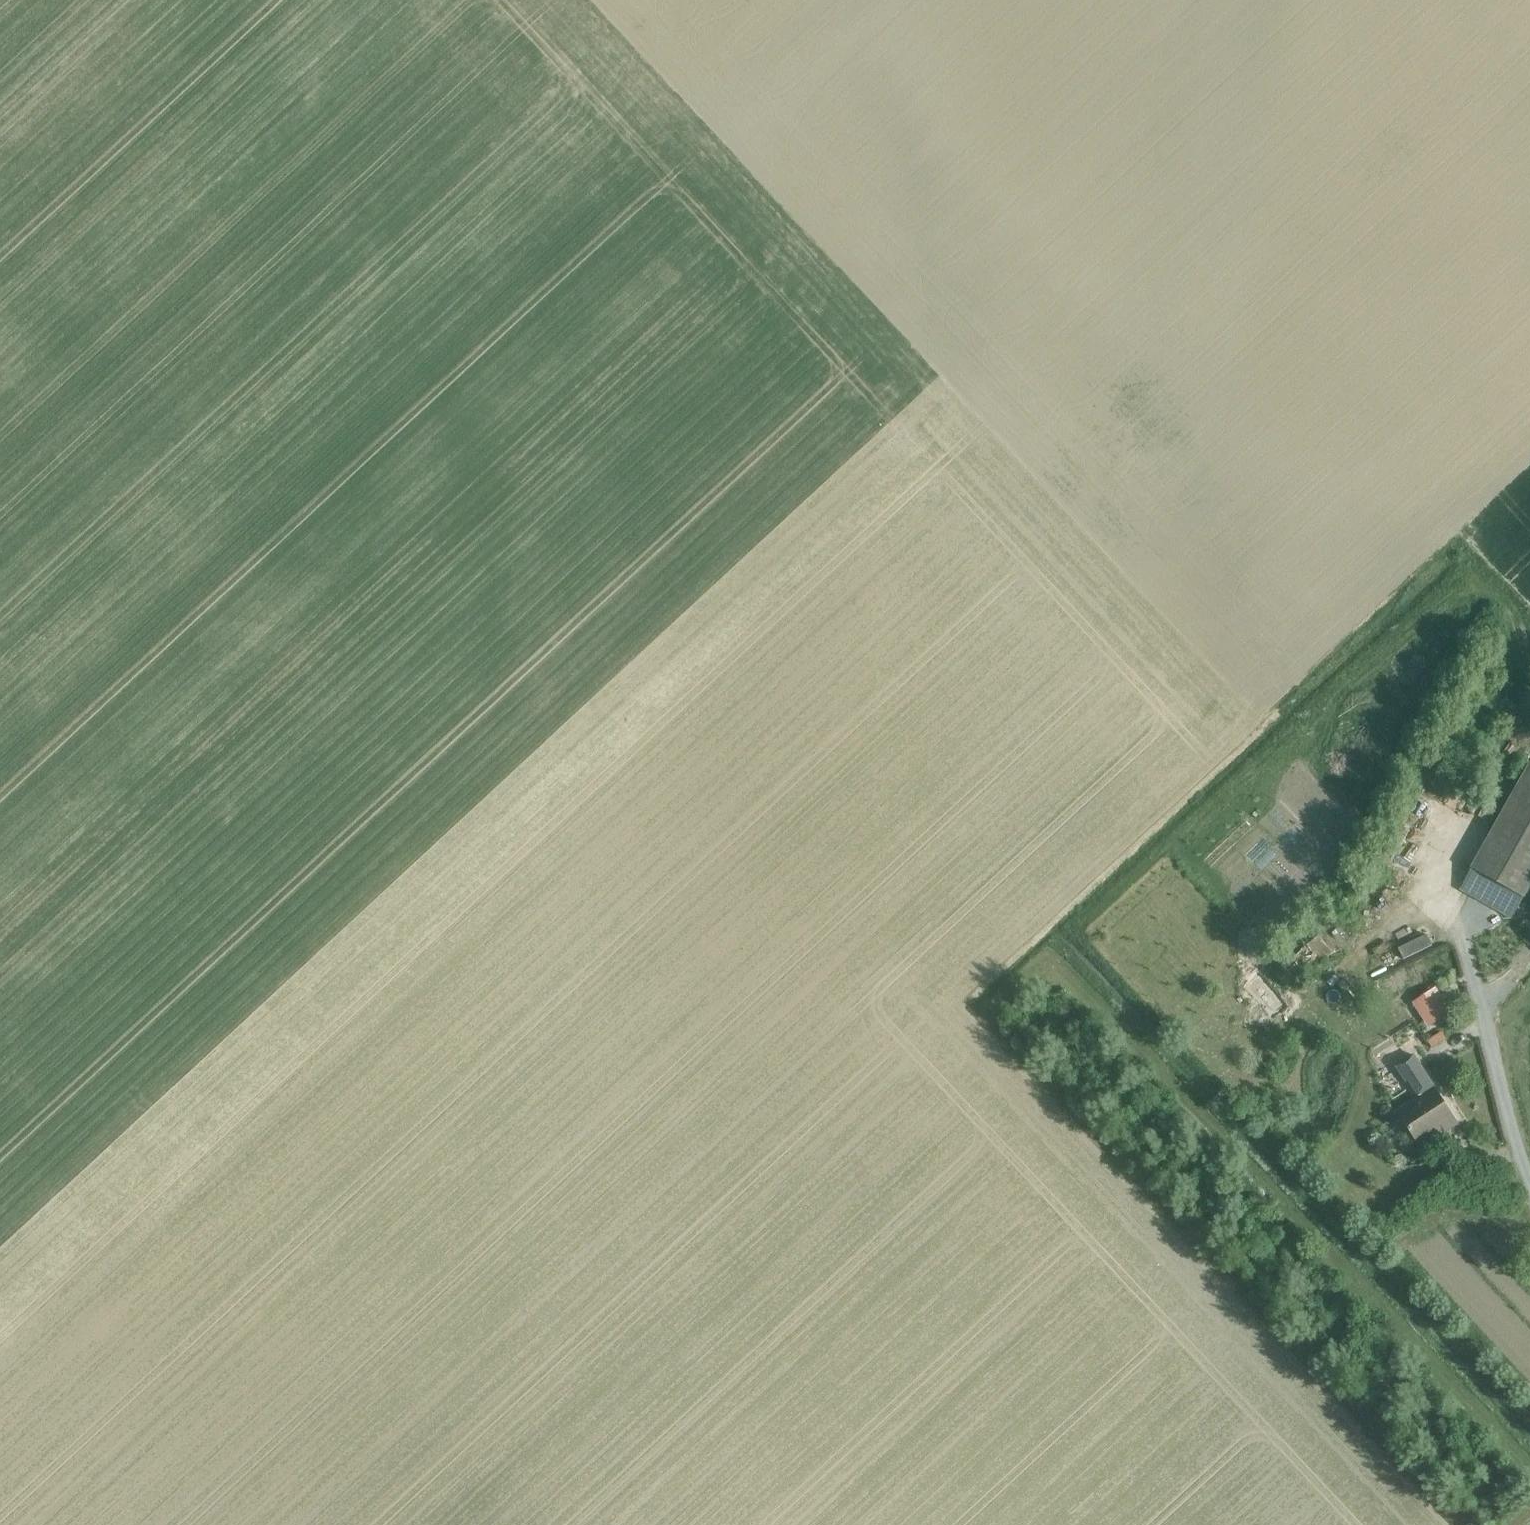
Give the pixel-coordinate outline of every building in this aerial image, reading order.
[(1529,883),(1529,773),(1467,886),(1514,912),(1529,883)] [(1319,960),(1328,953),(1316,939),(1281,968),(1284,971),(1278,976),(1286,986),(1293,980),(1291,978),(1316,957),(1319,960)] [(1436,988),(1414,1002),(1430,1026),(1452,1012),(1436,988)] [(1414,1057),(1396,1069),(1406,1085),(1409,1083),(1425,1073),(1414,1057)] [(1419,1099),(1397,1113),(1417,1144),(1442,1128),(1444,1131),(1458,1123),(1435,1088),(1425,1073),(1409,1083),(1419,1099)]
